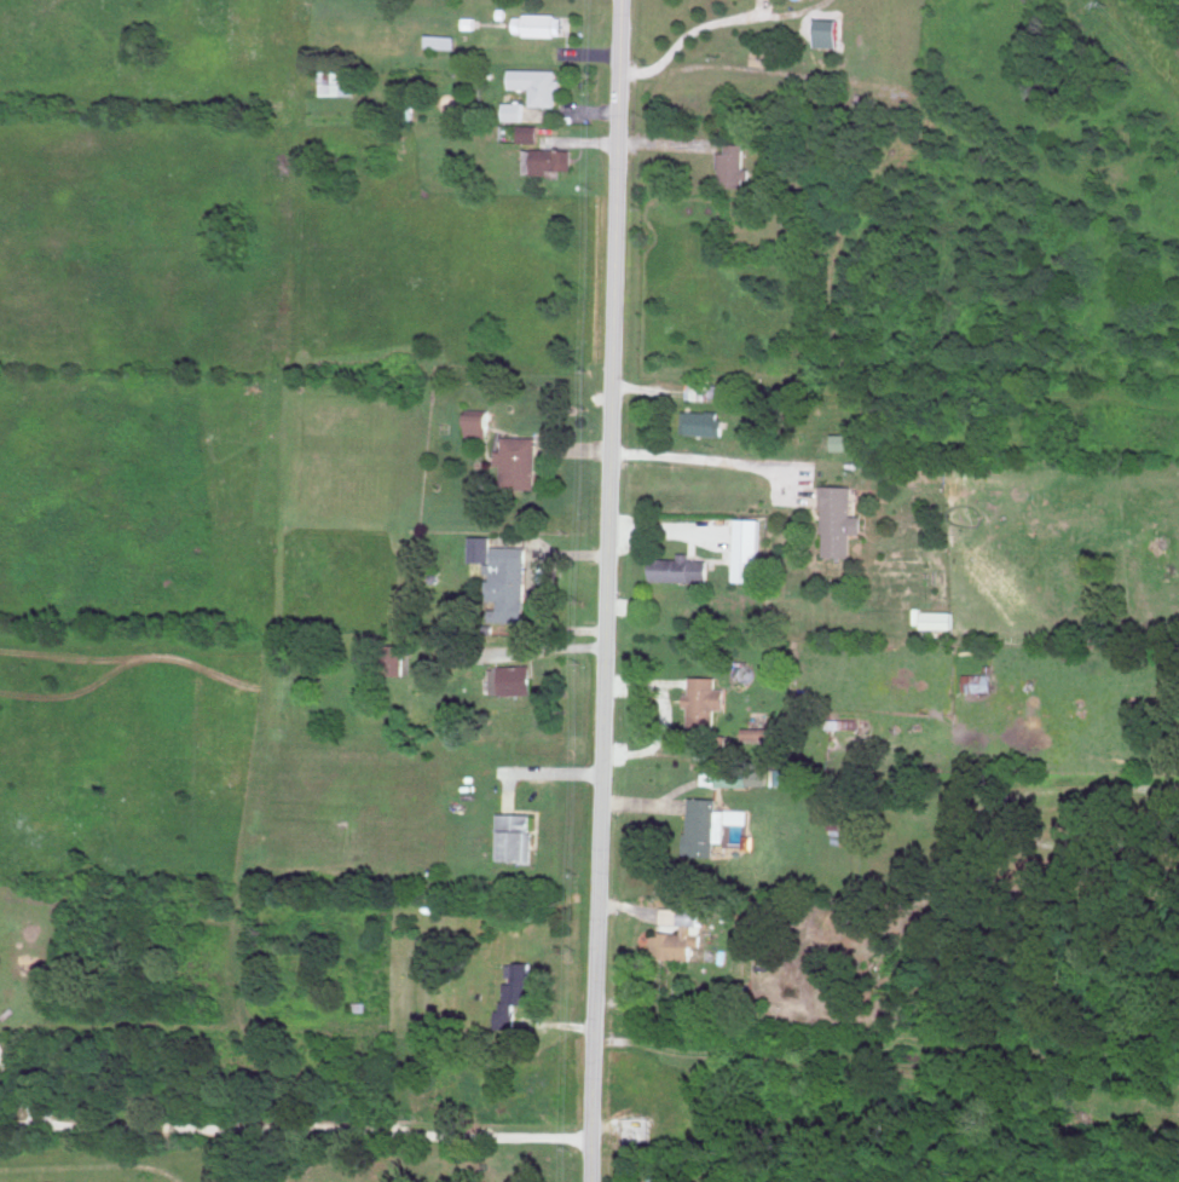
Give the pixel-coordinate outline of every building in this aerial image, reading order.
[(515,33),(563,34),(564,14),(516,13),(515,33)] [(842,18),(819,17),(818,45),(841,46),(842,18)] [(427,45),(455,47),(456,34),(427,33),(427,45)] [(557,105),(557,88),(559,88),(560,69),(511,68),(511,86),(531,87),(531,104),(557,105)] [(353,94),(354,70),(321,69),(320,93),(353,94)] [(504,118),(524,119),(524,101),(504,101),(504,118)] [(538,141),(538,126),(518,126),(518,141),(538,141)] [(720,151),(721,182),(752,181),(752,166),(746,166),(746,141),(728,142),(728,151),(720,151)] [(573,171),(573,148),(527,147),(527,170),(573,171)] [(468,409),(467,437),(489,437),(490,409),(468,409)] [(687,409),(686,433),(722,434),(723,411),(687,409)] [(837,449),(864,448),(864,432),(836,433),(837,449)] [(537,436),(503,435),(503,450),(500,450),(499,487),(536,488),(537,436)] [(854,514),(854,485),(825,484),(824,554),(853,555),(853,531),(864,531),(865,514),(854,514)] [(734,580),(759,581),(761,518),(735,517),(734,580)] [(526,545),(491,545),(491,535),(469,535),(469,560),(484,561),(484,572),(491,572),(491,621),(525,621),(526,545)] [(709,559),(691,558),(691,552),(679,551),(679,557),(653,557),(653,579),(708,581),(709,559)] [(954,610),(922,610),(922,627),(954,627),(954,610)] [(392,644),(391,671),(403,672),(404,645),(392,644)] [(492,693),(533,692),(532,664),(491,666),(492,693)] [(718,676),(691,675),(691,692),(686,692),(686,705),(690,705),(690,725),(717,726),(717,708),(726,708),(726,687),(718,687),(718,676)] [(770,727),(744,727),(744,739),(770,739),(770,727)] [(791,767),(772,768),(772,785),(791,784),(791,767)] [(750,809),(718,808),(718,798),(690,797),(688,855),(716,856),(716,841),(726,841),(727,822),(750,823),(750,809)] [(533,813),(498,813),(498,859),(532,859),(533,813)] [(831,815),(830,836),(849,836),(849,816),(831,815)] [(702,945),(703,908),(664,907),(664,923),(683,923),(683,932),(653,932),(653,956),(694,957),(694,945),(702,945)] [(534,962),(508,962),(508,980),(505,980),(503,1028),(517,1028),(518,1002),(532,1003),(534,962)]
